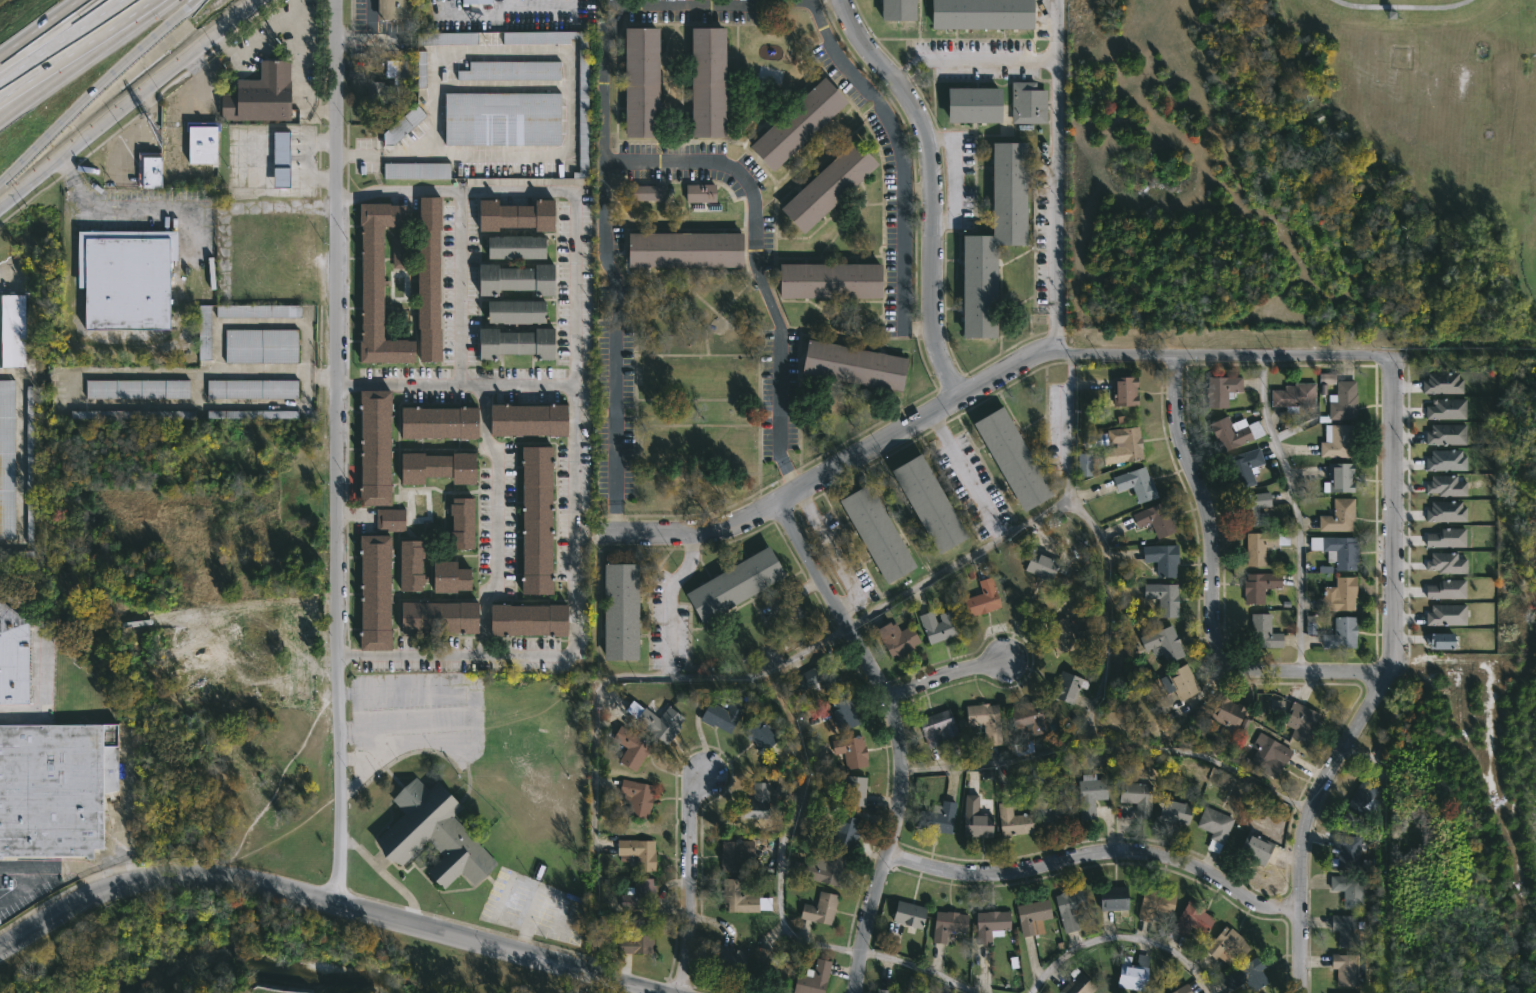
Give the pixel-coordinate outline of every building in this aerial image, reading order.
[(382,19),(382,0),(413,0),(413,19),(382,19)] [(880,20),(880,0),(914,0),(914,9),(918,9),(918,17),(914,17),(914,20),(880,20)] [(927,28),(927,0),(1028,0),(1028,28),(948,28),(927,28)] [(654,136),(629,136),(628,27),(653,27),(654,136)] [(720,136),(686,136),(686,27),(720,27),(720,136)] [(589,31),(591,54),(590,177),(575,178),(575,172),(580,172),(582,72),(581,53),(579,39),(572,39),(572,44),(505,44),(505,31),(589,31)] [(480,44),(419,45),(419,33),(479,32),(480,44)] [(429,87),(420,87),(419,51),(428,51),(429,87)] [(241,120),(223,120),(223,93),(240,94),(240,79),(262,79),(263,60),(292,60),(293,120),(241,120)] [(399,77),(399,85),(395,85),(395,77),(385,77),(386,60),(411,60),(411,77),(399,77)] [(563,80),(460,80),(460,70),(471,70),(471,61),(563,61),(563,80)] [(769,171),(768,172),(744,146),(818,76),(843,102),(769,171)] [(1035,82),(1035,89),(1046,89),(1046,123),(1010,123),(1010,82),(1035,82)] [(367,83),(366,104),(395,105),(395,84),(367,83)] [(956,122),(942,122),(942,87),(997,88),(996,123),(956,122)] [(566,145),(449,145),(449,92),(566,92),(566,145)] [(396,145),(387,145),(387,133),(418,104),(428,115),(396,145)] [(208,121),(222,122),(222,127),(220,127),(219,163),(192,163),(192,129),(190,129),(190,122),(208,121)] [(292,132),(293,188),(276,188),(275,131),(292,132)] [(855,180),(797,233),(774,208),(850,138),(873,163),(855,180)] [(992,338),(957,337),(958,235),(986,235),(987,142),(1022,143),(1022,245),(993,244),(992,338)] [(164,188),(146,188),(145,157),(164,157),(164,188)] [(450,178),(386,178),(386,163),(452,163),(452,178),(450,178)] [(713,202),(681,202),(681,184),(712,184),(713,202)] [(645,200),(626,200),(626,185),(662,185),(661,200),(645,200)] [(436,360),(420,360),(418,228),(420,228),(420,195),(442,195),(442,228),(440,228),(442,360),(436,360)] [(555,203),(554,231),(535,230),(535,227),(499,226),(499,230),(479,229),(479,198),(498,199),(498,204),(536,205),(536,198),(555,199),(555,203)] [(391,201),(391,203),(407,203),(407,225),(385,225),(384,335),(386,335),(386,338),(391,338),(391,339),(396,339),(396,338),(417,338),(416,361),(361,360),(361,339),(362,339),(363,224),(360,224),(360,201),(391,201)] [(175,261),(174,330),(89,330),(89,315),(81,315),(81,231),(179,231),(179,261),(175,261)] [(639,267),(631,267),(631,232),(737,233),(737,268),(639,267)] [(405,266),(391,267),(391,233),(405,233),(405,266)] [(531,235),(531,236),(547,236),(547,258),(489,258),(489,235),(531,235)] [(555,263),(555,295),(536,295),(536,289),(500,289),(500,296),(479,296),(479,263),(498,263),(498,267),(536,267),(536,264),(555,263)] [(781,301),(777,301),(777,265),(880,265),(880,301),(781,301)] [(23,366),(0,366),(0,294),(22,293),(23,366)] [(546,301),(546,303),(550,303),(550,315),(547,315),(547,322),(488,322),(488,300),(546,301)] [(215,306),(215,319),(301,319),(301,306),(215,306)] [(198,360),(209,360),(209,307),(198,307),(198,360)] [(555,327),(555,359),(535,359),(535,353),(500,353),(500,359),(479,359),(479,328),(499,328),(499,331),(535,332),(535,327),(555,327)] [(300,364),(228,363),(228,330),(301,330),(300,364)] [(907,357),(901,392),(799,372),(806,338),(907,357)] [(1319,383),(1331,384),(1332,374),(1319,373),(1319,383)] [(1456,374),(1456,379),(1461,379),(1461,394),(1420,393),(1420,381),(1425,381),(1426,373),(1456,374)] [(1134,391),(1135,405),(1111,406),(1111,378),(1135,377),(1134,391)] [(1232,391),(1232,400),(1226,400),(1226,408),(1206,408),(1206,397),(1204,397),(1204,388),(1205,388),(1205,377),(1240,377),(1240,391),(1232,391)] [(18,539),(0,540),(0,380),(16,380),(18,539)] [(191,399),(88,399),(88,381),(191,380),(191,399)] [(300,399),(209,399),(209,380),(300,381),(300,399)] [(1353,381),(1353,394),(1355,394),(1355,413),(1352,413),(1352,419),(1328,419),(1328,422),(1316,422),(1317,416),(1327,416),(1327,395),(1334,395),(1334,381),(1353,381)] [(1296,407),(1295,413),(1283,413),(1283,407),(1269,406),(1269,390),(1283,390),(1283,385),(1293,386),(1293,383),(1313,383),(1313,407),(1296,407)] [(37,544),(30,545),(27,386),(34,386),(37,544)] [(390,410),(391,505),(359,505),(359,503),(356,503),(355,464),(359,464),(359,390),(390,390),(390,410)] [(1464,399),(1463,419),(1424,419),(1424,406),(1432,406),(1432,404),(1429,404),(1429,399),(1464,399)] [(569,403),(568,435),(510,434),(510,435),(491,435),(491,404),(549,405),(549,403),(569,403)] [(1054,494),(1024,511),(973,422),(1003,405),(1054,494)] [(479,406),(479,438),(421,437),(421,438),(401,438),(402,406),(460,407),(460,406),(479,406)] [(298,420),(298,411),(207,412),(207,421),(298,420)] [(69,412),(69,425),(190,425),(190,412),(69,412)] [(1225,416),(1228,424),(1236,421),(1239,427),(1244,425),(1250,439),(1217,453),(1205,424),(1225,416)] [(1463,445),(1423,445),(1423,432),(1428,432),(1429,424),(1463,425),(1463,445)] [(1351,425),(1352,446),(1350,446),(1350,458),(1318,457),(1318,442),(1323,442),(1323,425),(1351,425)] [(1137,426),(1140,459),(1122,461),(1121,449),(1116,450),(1115,443),(1106,444),(1104,430),(1137,426)] [(552,520),(552,555),(553,555),(553,595),(521,595),(521,574),(522,574),(522,446),(552,446),(552,520)] [(1253,484),(1234,491),(1224,459),(1257,448),(1262,463),(1254,466),(1256,472),(1249,474),(1253,484)] [(1459,450),(1459,456),(1464,456),(1464,471),(1423,470),(1423,458),(1428,458),(1429,450),(1459,450)] [(955,543),(937,553),(889,469),(920,451),(969,534),(955,543)] [(476,454),(475,484),(453,484),(453,477),(447,476),(426,476),(425,484),(401,483),(401,453),(452,454),(452,452),(476,452),(476,454)] [(1091,453),(1077,453),(1078,477),(1091,477),(1091,453)] [(1352,464),(1352,474),(1350,474),(1349,484),(1351,484),(1351,493),(1320,492),(1321,482),(1324,482),(1326,480),(1326,463),(1352,464)] [(1142,467),(1145,476),(1148,475),(1155,494),(1150,496),(1151,498),(1136,503),(1130,486),(1115,491),(1111,478),(1142,467)] [(1454,476),(1454,482),(1464,482),(1463,497),(1436,497),(1436,493),(1423,493),(1424,484),(1428,484),(1429,476),(1454,476)] [(916,564),(885,582),(837,499),(868,481),(916,564)] [(1255,508),(1256,515),(1263,514),(1264,525),(1236,528),(1233,496),(1267,492),(1269,506),(1255,508)] [(474,521),(473,549),(452,548),(452,543),(449,543),(449,531),(452,531),(452,514),(449,514),(450,497),(474,497),(474,521)] [(1352,518),(1352,522),(1350,522),(1350,532),(1317,531),(1317,515),(1330,515),(1330,519),(1331,519),(1332,499),(1352,499),(1352,518)] [(1163,501),(1175,531),(1155,539),(1149,522),(1134,528),(1129,515),(1163,501)] [(1461,502),(1461,507),(1465,507),(1465,521),(1425,521),(1425,509),(1429,509),(1430,501),(1461,502)] [(376,530),(372,530),(373,507),(402,508),(401,530),(376,530)] [(1463,547),(1423,547),(1423,533),(1435,533),(1435,531),(1438,531),(1438,528),(1463,528),(1463,547)] [(389,554),(391,648),(360,649),(360,628),(361,628),(361,608),(360,556),(359,556),(358,533),(390,532),(391,554),(389,554)] [(1263,567),(1240,567),(1240,552),(1244,552),(1244,533),(1287,532),(1287,545),(1275,545),(1275,547),(1270,547),(1270,554),(1263,554),(1263,567)] [(1353,537),(1353,543),(1355,543),(1355,566),(1352,566),(1352,572),(1332,572),(1332,562),(1324,562),(1324,551),(1307,550),(1307,537),(1353,537)] [(421,540),(421,546),(424,546),(424,557),(422,557),(422,574),(424,574),(423,585),(422,585),(421,594),(399,594),(400,540),(421,540)] [(1175,545),(1176,564),(1173,564),(1173,578),(1155,578),(1155,562),(1140,562),(1140,546),(1175,545)] [(718,611),(697,623),(680,594),(762,546),(779,575),(718,611)] [(1056,561),(1048,582),(1021,571),(1030,550),(1056,561)] [(1456,553),(1456,559),(1464,559),(1464,574),(1436,574),(1436,571),(1423,571),(1423,562),(1429,562),(1429,553),(1456,553)] [(457,561),(457,568),(471,568),(471,590),(458,590),(458,593),(433,593),(433,561),(457,561)] [(633,661),(607,661),(607,565),(633,565),(633,661)] [(1279,574),(1279,588),(1262,588),(1261,605),(1242,605),(1242,595),(1241,595),(1241,582),(1244,582),(1244,574),(1279,574)] [(987,611),(965,617),(959,599),(979,593),(975,581),(989,577),(998,607),(987,611)] [(1352,611),(1319,611),(1318,587),(1334,587),(1334,578),(1353,578),(1353,598),(1352,598),(1352,611)] [(1464,580),(1463,599),(1423,598),(1423,586),(1435,586),(1435,582),(1438,582),(1438,580),(1464,580)] [(1175,599),(1175,618),(1156,618),(1156,599),(1142,599),(1142,584),(1176,584),(1175,599)] [(32,705),(0,705),(0,600),(32,624),(32,705)] [(471,602),(470,632),(408,631),(408,633),(392,633),(393,601),(451,603),(451,601),(471,602)] [(568,604),(567,636),(490,634),(490,604),(548,606),(548,604),(568,604)] [(1464,610),(1464,625),(1423,625),(1423,613),(1430,613),(1429,605),(1464,605),(1464,610)] [(929,610),(934,623),(938,622),(936,615),(948,611),(957,634),(926,646),(915,615),(929,610)] [(1270,614),(1270,633),(1282,633),(1281,647),(1249,646),(1249,614),(1270,614)] [(1354,649),(1320,649),(1320,635),(1331,635),(1332,617),(1354,617),(1354,649)] [(1073,647),(1052,652),(1045,623),(1066,618),(1073,647)] [(893,623),(897,631),(909,625),(917,642),(910,646),(911,648),(888,660),(877,639),(874,640),(869,631),(884,623),(886,626),(893,623)] [(1176,643),(1182,656),(1165,663),(1161,654),(1152,657),(1149,649),(1141,652),(1135,639),(1169,625),(1176,643)] [(1450,638),(1450,650),(1428,649),(1428,646),(1423,646),(1424,634),(1450,635),(1450,638)] [(833,672),(840,684),(823,694),(816,681),(798,692),(790,679),(825,659),(833,672)] [(1192,679),(1198,690),(1177,702),(1168,686),(1161,691),(1155,680),(1184,664),(1192,679)] [(1058,671),(1087,682),(1084,690),(1076,687),(1069,706),(1047,697),(1058,671)] [(1233,705),(1235,703),(1243,708),(1242,710),(1243,711),(1229,736),(1221,732),(1224,725),(1220,722),(1218,726),(1205,719),(1202,723),(1191,717),(1197,705),(1208,711),(1218,695),(1233,705)] [(839,732),(836,734),(827,713),(829,712),(826,706),(847,697),(858,724),(839,732)] [(1031,752),(1012,757),(1009,746),(1014,744),(1005,712),(1020,707),(1019,704),(1036,699),(1046,734),(1028,739),(1031,752)] [(742,706),(728,733),(715,726),(714,728),(698,720),(708,702),(724,711),(730,700),(742,706)] [(1271,711),(1283,711),(1283,700),(1270,701),(1271,711)] [(629,701),(656,719),(665,706),(681,718),(676,725),(678,727),(663,746),(646,734),(647,732),(621,711),(629,701)] [(1311,725),(1301,745),(1287,738),(1291,729),(1285,726),(1287,722),(1283,720),(1285,716),(1284,715),(1290,701),(1316,714),(1311,725)] [(986,703),(986,706),(996,705),(1000,745),(982,746),(980,725),(965,727),(963,707),(986,703)] [(931,748),(925,750),(914,720),(946,709),(955,735),(939,741),(940,744),(931,748)] [(762,729),(767,735),(772,731),(778,739),(756,757),(750,749),(753,747),(740,731),(759,716),(767,726),(762,729)] [(2,857),(0,857),(0,727),(118,726),(118,749),(116,749),(116,790),(104,792),(104,847),(95,847),(95,856),(92,856),(92,862),(86,862),(86,860),(82,860),(82,854),(2,855),(2,857)] [(644,753),(633,770),(619,761),(625,750),(611,741),(620,726),(649,744),(644,753)] [(1280,767),(1275,776),(1250,760),(1259,746),(1252,742),(1259,731),(1290,752),(1280,767)] [(865,767),(833,772),(827,741),(861,735),(865,767)] [(782,759),(785,766),(794,763),(800,781),(774,789),(766,764),(782,759)] [(1094,774),(1094,780),(1105,780),(1106,800),(1092,801),(1093,818),(1078,819),(1076,781),(1080,781),(1080,775),(1094,774)] [(418,778),(430,790),(440,781),(463,806),(453,815),(499,864),(477,885),(463,871),(446,888),(429,870),(445,855),(430,839),(403,865),(379,839),(408,813),(394,798),(417,776),(418,778)] [(864,778),(861,808),(841,806),(845,776),(864,778)] [(1367,814),(1363,821),(1342,808),(1361,778),(1378,788),(1363,811),(1367,814)] [(650,799),(644,820),(625,815),(628,803),(620,801),(622,794),(616,793),(620,779),(653,787),(650,799)] [(1152,785),(1150,812),(1132,811),(1133,805),(1117,804),(1119,782),(1152,785)] [(765,789),(763,827),(733,825),(734,796),(749,796),(749,783),(765,784),(765,789)] [(1046,786),(1049,801),(1067,797),(1072,822),(1039,829),(1031,789),(1046,786)] [(993,814),(991,839),(959,836),(960,816),(963,816),(965,794),(978,795),(977,813),(993,814)] [(1163,800),(1180,806),(1181,803),(1191,806),(1185,826),(1158,817),(1163,800)] [(953,805),(948,834),(914,828),(917,810),(929,812),(930,805),(939,806),(940,801),(953,803),(953,805)] [(1009,803),(1010,816),(1029,814),(1031,834),(1007,836),(1007,838),(999,838),(996,804),(1009,803)] [(1232,818),(1216,854),(1204,850),(1210,834),(1194,827),(1204,806),(1232,818)] [(858,820),(851,848),(828,842),(833,821),(837,822),(839,815),(858,820)] [(1267,853),(1259,867),(1234,852),(1247,831),(1271,845),(1267,853)] [(1360,836),(1356,869),(1334,866),(1336,849),(1330,848),(1332,833),(1360,836)] [(652,853),(652,871),(634,871),(634,856),(614,856),(615,840),(652,841),(652,853)] [(745,872),(720,871),(720,840),(752,841),(751,864),(746,864),(745,872)] [(812,849),(824,852),(824,850),(846,857),(838,887),(799,875),(799,878),(788,875),(792,861),(802,864),(803,861),(808,863),(812,849)] [(1362,886),(1361,908),(1341,907),(1342,892),(1328,891),(1328,875),(1362,876),(1362,886)] [(650,877),(650,884),(652,884),(652,897),(650,897),(650,909),(617,908),(617,894),(626,894),(626,887),(632,886),(632,879),(639,879),(639,877),(650,877)] [(769,899),(768,909),(756,909),(756,912),(724,911),(724,902),(720,902),(720,878),(741,879),(740,887),(748,887),(748,895),(759,895),(759,897),(769,897),(769,899)] [(1102,911),(1097,911),(1096,887),(1124,885),(1126,910),(1102,911)] [(1141,887),(1164,891),(1164,893),(1173,895),(1169,914),(1152,910),(1149,923),(1134,919),(1141,887)] [(1078,889),(1083,908),(1078,909),(1080,917),(1073,918),(1076,929),(1061,933),(1051,895),(1065,891),(1066,892),(1078,889)] [(835,895),(828,925),(797,917),(800,903),(812,906),(816,890),(835,895)] [(909,899),(908,903),(924,906),(919,929),(911,927),(911,926),(889,922),(894,899),(900,901),(901,898),(909,899)] [(1212,917),(1201,940),(1189,934),(1192,928),(1189,926),(1182,938),(1169,931),(1186,898),(1198,905),(1196,909),(1212,917)] [(1024,935),(1019,936),(1013,906),(1046,899),(1050,918),(1031,922),(1034,933),(1024,935)] [(956,911),(956,913),(966,914),(965,933),(945,931),(944,943),(930,942),(932,911),(956,911)] [(996,911),(1006,911),(1006,929),(1000,929),(1001,936),(988,936),(988,943),(974,944),(974,912),(996,911)] [(1338,914),(1356,915),(1355,947),(1335,947),(1335,929),(1328,929),(1329,914),(1338,914)] [(647,935),(653,938),(653,949),(651,949),(651,954),(616,953),(616,937),(620,937),(620,930),(629,931),(630,919),(648,920),(647,935)] [(1222,925),(1226,929),(1228,927),(1243,940),(1242,942),(1248,948),(1236,962),(1221,949),(1213,959),(1202,950),(1222,925)] [(744,953),(738,974),(711,965),(717,944),(744,953)] [(784,968),(780,981),(749,971),(756,946),(765,949),(763,955),(775,959),(773,965),(784,968)] [(1147,956),(1143,991),(1114,987),(1118,962),(1120,963),(1121,956),(1129,957),(1128,961),(1134,962),(1135,952),(1147,954),(1147,956)] [(1337,953),(1337,954),(1357,955),(1357,985),(1334,985),(1335,968),(1329,968),(1329,953),(1337,953)] [(828,963),(821,992),(794,992),(790,992),(794,974),(803,976),(804,970),(811,971),(814,958),(828,961),(828,963)] [(1265,981),(1248,991),(1242,981),(1225,992),(1217,979),(1251,958),(1265,981)] [(1094,988),(1089,992),(1058,992),(1056,991),(1069,978),(1066,974),(1073,967),(1094,988)] [(1184,982),(1190,992),(1165,992),(1184,982)]
